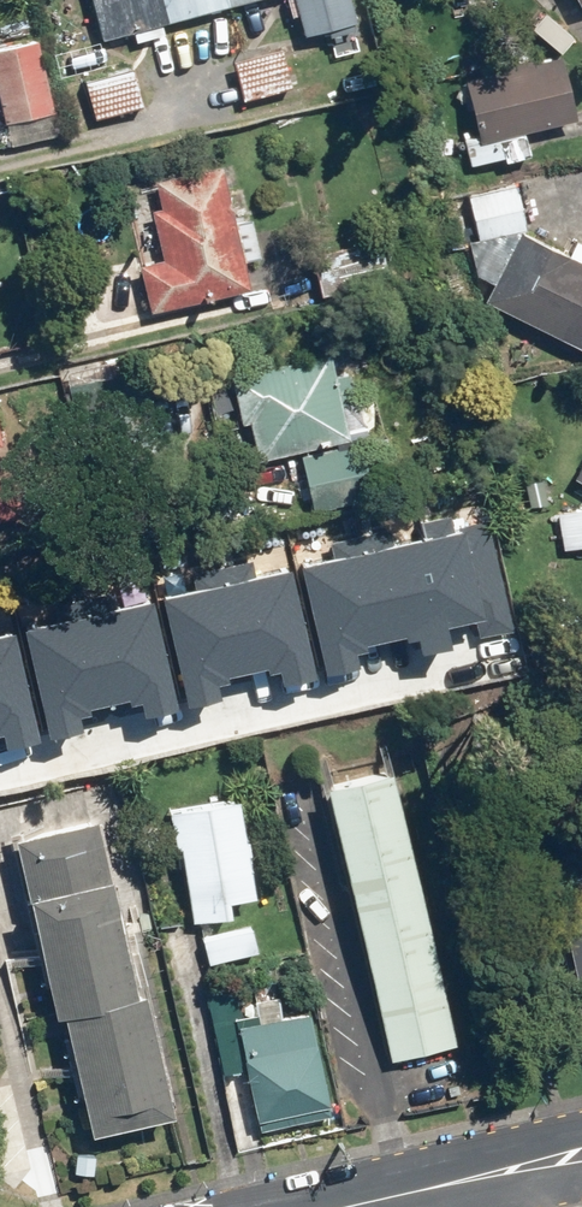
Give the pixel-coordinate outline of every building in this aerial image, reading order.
[(251,0),(92,0),(102,37),(251,0)] [(303,33),(356,20),(351,0),(295,0),(303,33)] [(0,48),(0,92),(6,122),(54,112),(38,40),(0,48)] [(282,47),(234,60),(245,99),(292,85),(282,47)] [(564,52),(465,77),(478,130),(453,136),(460,165),(530,147),(526,131),(580,117),(564,52)] [(85,81),(94,116),(145,103),(135,68),(85,81)] [(152,208),(161,256),(140,260),(150,308),(247,289),(241,258),(261,254),(253,214),(236,218),(225,163),(155,177),(161,206),(152,208)] [(523,228),(518,237),(497,226),(473,273),(495,284),(486,302),(581,351),(581,241),(576,238),(569,251),(523,228)] [(359,239),(309,253),(325,307),(421,279),(408,234),(362,247),(359,239)] [(329,352),(231,371),(241,420),(250,418),(257,457),(302,449),(313,509),(373,498),(362,440),(351,442),(344,406),(359,403),(352,369),(333,373),(329,352)] [(116,373),(66,380),(73,422),(122,414),(116,373)] [(27,517),(18,472),(0,476),(0,523),(27,517)] [(482,643),(518,635),(492,524),(459,532),(456,517),(426,524),(430,537),(453,630),(465,627),(466,634),(479,631),(482,643)] [(424,658),(458,650),(453,630),(430,537),(404,543),(400,529),(363,538),(389,647),(407,642),(409,649),(421,646),(424,658)] [(302,568),(327,680),(364,672),(361,660),(373,657),(372,651),(389,647),(363,538),(331,547),(334,561),(302,568)] [(288,689),(325,681),(299,569),(267,576),(264,562),(230,570),(254,677),(272,673),(273,680),(286,677),(288,689)] [(167,599),(192,711),(229,703),(226,690),(238,688),(237,681),(254,677),(230,570),(196,577),(200,591),(167,599)] [(145,723),(181,715),(156,602),(123,610),(120,595),(86,603),(110,711),(128,707),(130,713),(142,711),(145,723)] [(24,632),(49,744),(85,736),(82,724),(95,721),(93,714),(110,711),(86,603),(53,610),(56,625),(24,632)] [(42,744),(16,631),(0,635),(0,740),(2,739),(5,752),(42,744)] [(393,766),(326,782),(391,1059),(458,1044),(393,766)] [(241,795),(169,805),(174,849),(181,848),(191,921),(231,915),(229,897),(254,894),(241,795)] [(97,818),(16,836),(56,1012),(64,1011),(91,1132),(175,1113),(148,990),(136,992),(97,818)] [(253,928),(202,937),(206,960),(257,952),(253,928)] [(233,980),(204,986),(223,1072),(248,1067),(261,1126),(331,1110),(309,1010),(242,1024),(233,980)]
